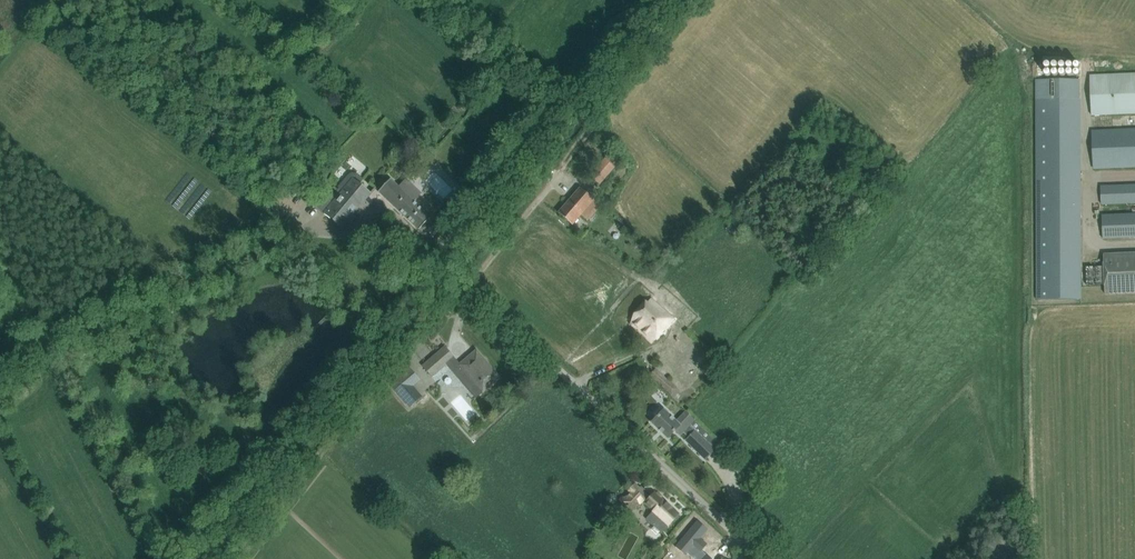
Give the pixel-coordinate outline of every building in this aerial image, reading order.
[(1090,77),(1092,115),(1134,113),(1134,75),(1090,77)] [(1075,79),(1036,80),(1037,299),(1080,299),(1080,99),(1076,99),(1075,79)] [(1092,130),(1094,168),(1134,166),(1134,129),(1092,130)] [(620,160),(610,152),(589,176),(600,184),(620,160)] [(426,183),(449,202),(463,185),(439,167),(426,183)] [(315,202),(313,205),(319,209),(324,213),(342,227),(346,222),(349,224),(355,217),(352,214),(370,193),(363,187),(363,186),(364,185),(364,184),(364,183),(364,182),(364,181),(363,180),(355,173),(354,173),(353,173),(351,173),(350,173),(349,173),(348,174),(347,175),(338,187),(333,195),(325,189),(315,202)] [(390,179),(378,191),(418,230),(419,229),(425,235),(436,223),(430,217),(414,202),(419,196),(403,181),(398,186),(390,179)] [(1103,186),(1104,204),(1134,203),(1134,185),(1103,186)] [(600,206),(579,188),(558,212),(572,224),(580,215),(587,221),(600,206)] [(1105,239),(1134,238),(1134,214),(1103,216),(1105,239)] [(729,231),(739,241),(749,231),(739,221),(729,231)] [(1134,293),(1134,253),(1105,255),(1107,294),(1134,293)] [(420,270),(406,256),(397,264),(412,278),(420,270)] [(631,324),(638,330),(642,326),(655,338),(673,318),(651,299),(633,319),(631,324)] [(454,358),(444,347),(423,366),(432,377),(454,358)] [(486,363),(481,358),(482,357),(476,350),(452,371),(464,385),(471,379),(482,392),(499,377),(487,363),(486,363)] [(708,361),(702,368),(710,376),(719,364),(710,355),(706,359),(708,361)] [(417,377),(409,368),(390,384),(409,407),(419,399),(408,385),(417,377)] [(655,369),(649,375),(669,392),(674,386),(655,369)] [(655,418),(651,422),(667,438),(675,430),(680,435),(683,432),(688,437),(695,430),(690,425),(694,420),(689,415),(679,424),(664,409),(663,409),(659,406),(651,414),(655,418)] [(685,440),(705,459),(715,449),(695,430),(688,437),(685,440)] [(743,475),(750,468),(740,459),(733,466),(743,475)] [(621,498),(619,501),(619,505),(622,507),(626,507),(631,512),(640,503),(641,504),(643,501),(645,503),(652,510),(645,519),(653,527),(651,529),(657,534),(659,533),(660,534),(665,528),(678,514),(654,492),(650,497),(648,496),(635,484),(628,490),(630,492),(625,497),(621,498)] [(675,547),(686,555),(687,553),(694,558),(701,551),(707,544),(700,538),(707,529),(697,521),(675,547)] [(701,551),(694,558),(711,558),(701,551)]
